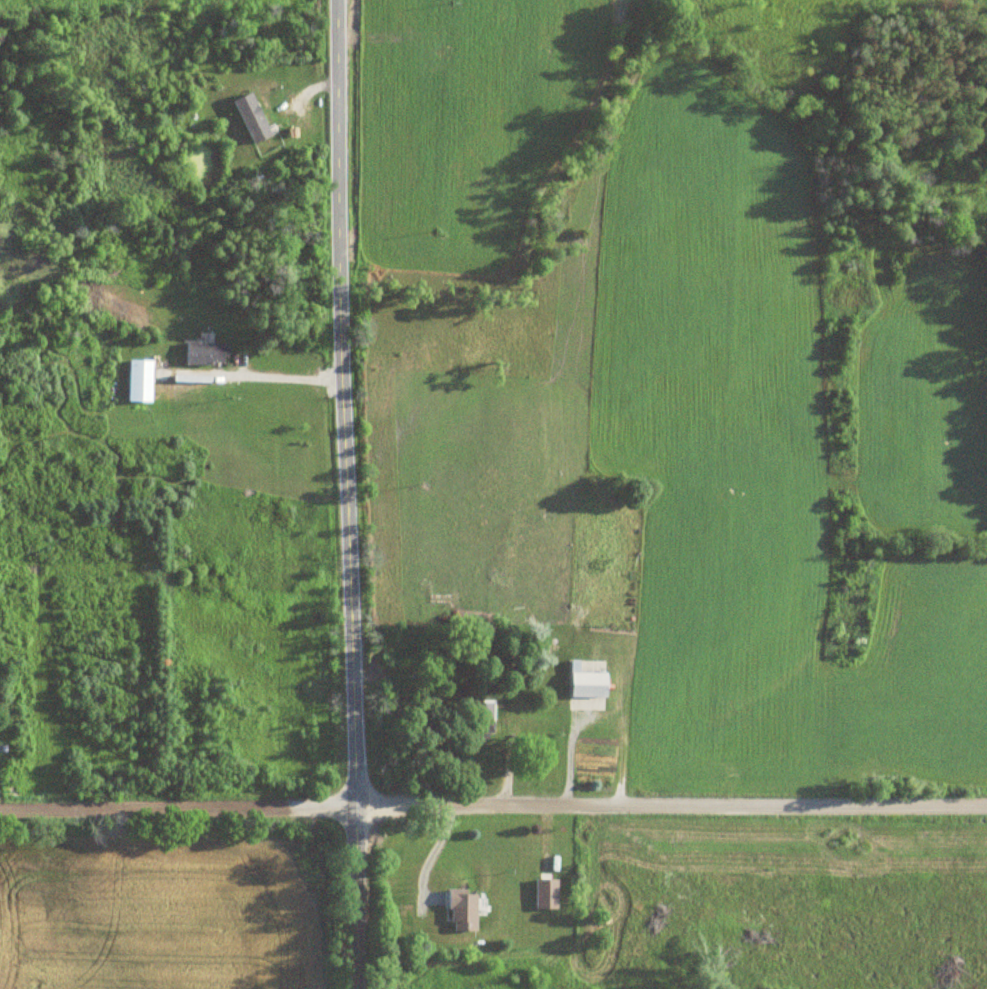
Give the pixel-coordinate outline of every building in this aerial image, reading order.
[(229,101),(249,146),(268,137),(248,93),(229,101)] [(183,367),(224,366),(223,344),(183,345),(183,367)] [(148,362),(124,362),(124,403),(148,403),(148,362)] [(575,674),(575,662),(566,662),(566,698),(602,698),(602,674),(575,674)] [(532,911),(554,911),(554,880),(532,880),(532,911)] [(472,934),(472,892),(444,892),(444,924),(450,924),(450,934),(472,934)]
